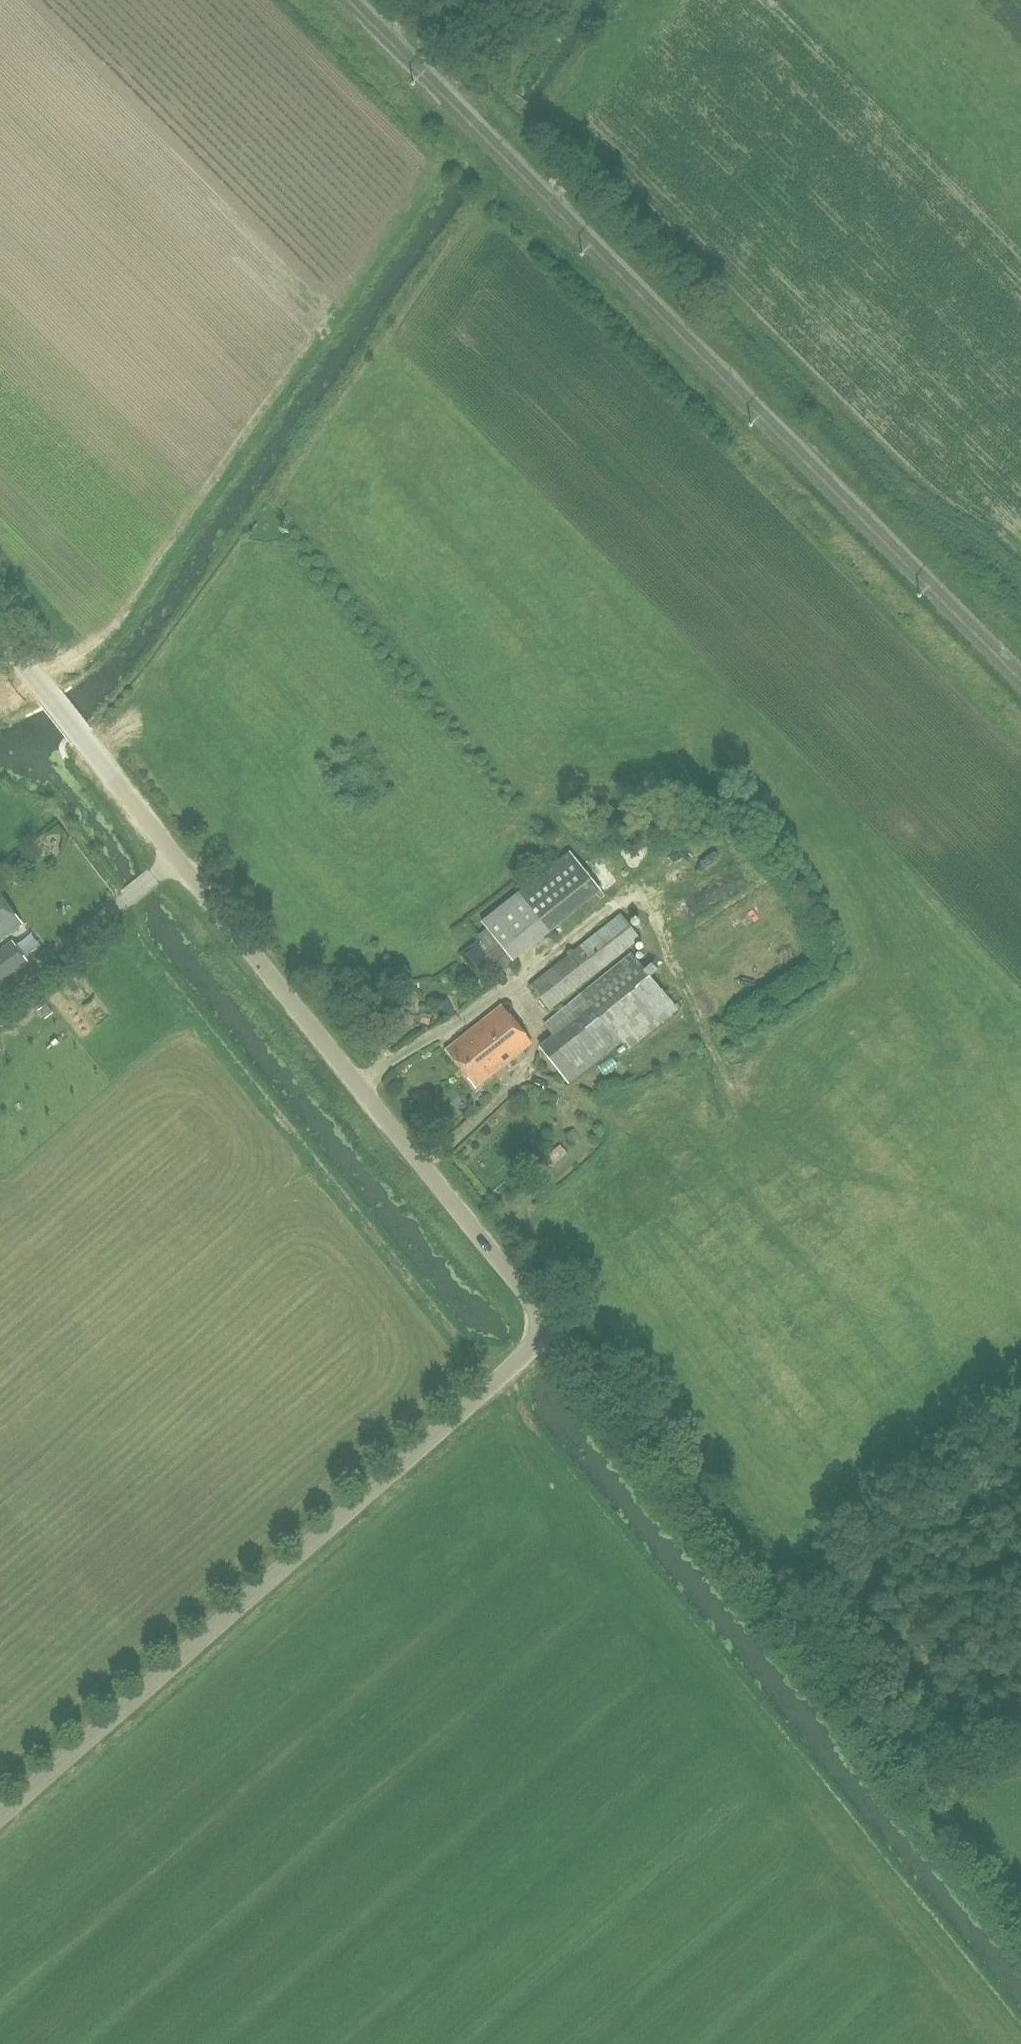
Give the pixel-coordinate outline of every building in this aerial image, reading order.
[(569,851),(481,922),(511,960),(599,889),(569,851)] [(0,895),(0,940),(1,940),(5,946),(0,950),(0,981),(27,960),(7,934),(22,923),(0,895)] [(619,913),(530,985),(549,1009),(639,937),(619,913)] [(566,1081),(618,1039),(625,1047),(674,1008),(631,954),(556,1014),(555,1013),(543,1022),(553,1034),(538,1045),(566,1081)] [(500,1005),(446,1048),(476,1086),(530,1043),(500,1005)]
